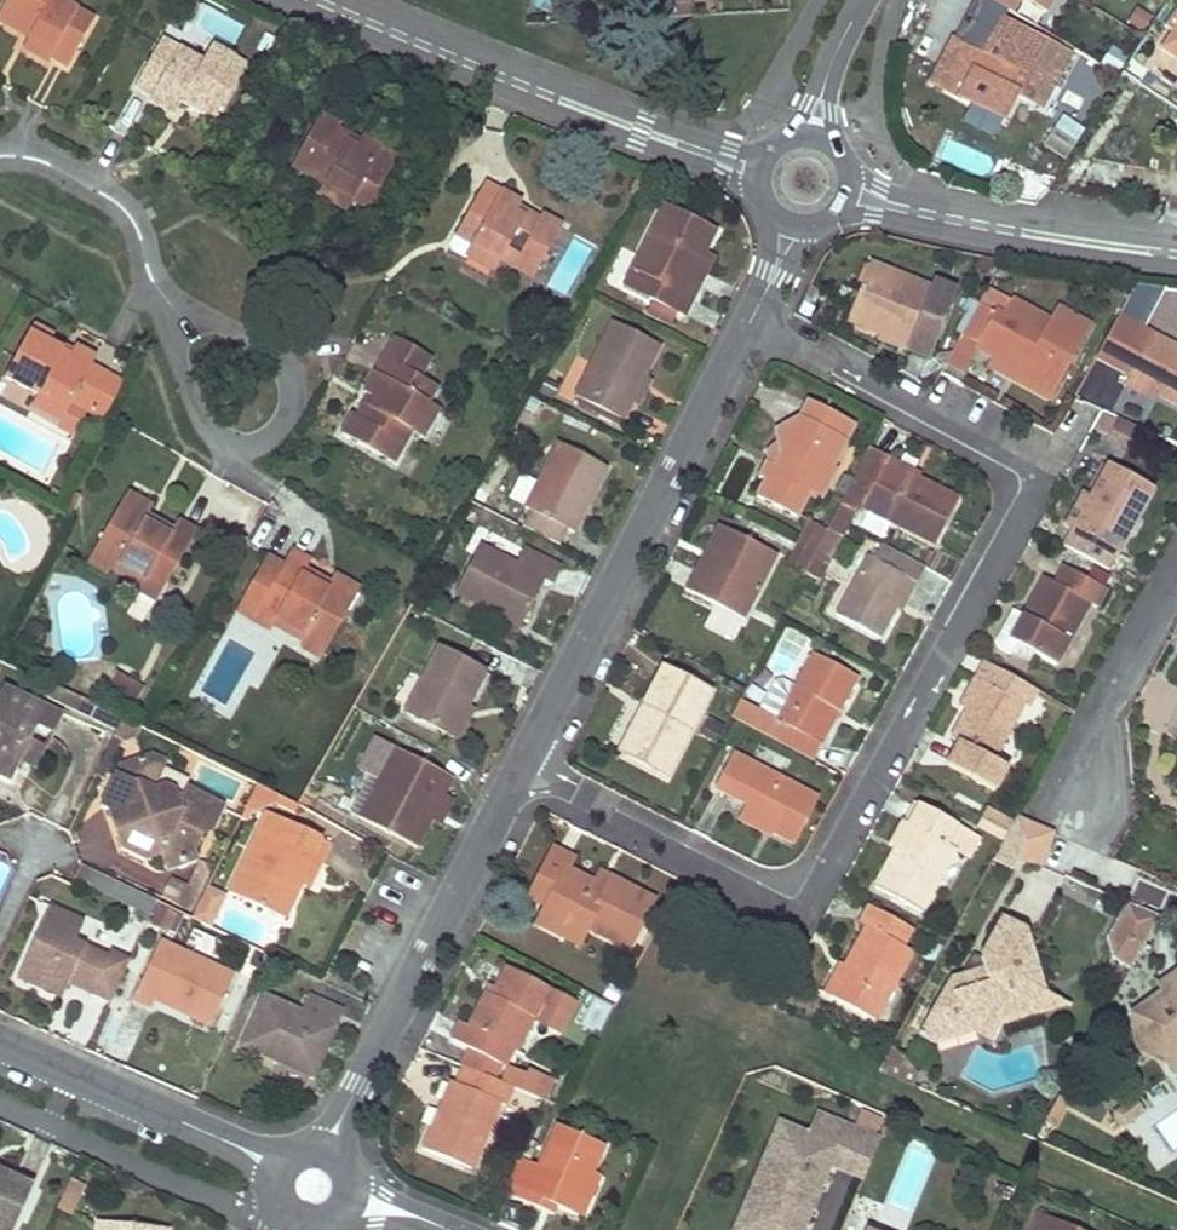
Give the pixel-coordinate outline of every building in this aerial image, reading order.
[(0,11),(0,22),(29,36),(22,48),(46,62),(49,56),(67,65),(93,20),(59,0),(6,0),(0,11)] [(1009,8),(1022,15),(1030,0),(1014,0),(1009,8)] [(1059,15),(1074,23),(1088,0),(1068,0),(1059,15)] [(1176,29),(1176,7),(1165,24),(1175,31),(1176,29)] [(1067,54),(1003,18),(980,57),(950,39),(924,82),(995,124),(1014,93),(1037,106),(1067,54)] [(1175,31),(1164,48),(1176,57),(1176,29),(1175,31)] [(200,61),(160,39),(135,86),(151,94),(147,101),(174,114),(179,104),(213,121),(243,64),(209,45),(200,61)] [(1081,124),(1059,111),(1046,131),(1068,146),(1081,124)] [(339,125),(319,114),(289,166),(322,183),(316,194),(347,210),(352,199),(369,208),(398,158),(361,138),(357,146),(335,133),(339,125)] [(951,143),(946,160),(979,170),(984,153),(951,143)] [(519,203),(482,182),(453,234),(469,242),(464,253),(493,270),(500,259),(532,277),(560,226),(539,215),(536,221),(514,211),(519,203)] [(705,257),(718,234),(666,206),(631,270),(656,285),(646,302),(682,322),(691,304),(682,298),(705,257)] [(691,304),(714,261),(705,257),(682,298),(691,304)] [(867,266),(849,311),(864,318),(860,329),(877,336),(907,347),(905,354),(925,361),(953,293),(934,285),(932,291),(867,266)] [(656,285),(631,270),(621,288),(646,302),(656,285)] [(1009,304),(985,291),(976,307),(958,339),(974,346),(972,350),(989,358),(987,362),(1007,372),(1010,365),(1016,368),(1021,379),(1050,396),(1067,368),(1060,364),(1067,351),(1073,355),(1088,329),(1053,310),(1045,324),(1009,304)] [(864,318),(849,311),(844,322),(860,329),(864,318)] [(642,376),(658,346),(613,322),(574,397),(620,420),(629,404),(642,376)] [(52,335),(31,324),(5,376),(38,394),(32,405),(61,420),(70,404),(85,413),(105,375),(90,367),(95,357),(73,346),(70,353),(49,343),(52,335)] [(418,376),(430,355),(396,336),(363,393),(373,398),(360,418),(352,413),(339,433),(393,464),(410,431),(421,436),(437,408),(427,402),(435,386),(418,376)] [(907,347),(877,336),(876,341),(905,354),(907,347)] [(1146,337),(1121,381),(1148,396),(1176,411),(1176,354),(1146,337)] [(1067,368),(1073,355),(1067,351),(1060,364),(1067,368)] [(1007,372),(987,362),(983,368),(1046,404),(1050,396),(1021,379),(1016,368),(1010,365),(1007,372)] [(100,422),(121,384),(105,375),(85,413),(100,422)] [(638,409),(650,381),(642,376),(629,404),(638,409)] [(1148,396),(1121,381),(1117,389),(1143,404),(1148,396)] [(829,468),(852,427),(805,402),(797,420),(773,432),(773,442),(776,458),(769,470),(760,467),(752,480),(761,484),(752,499),(794,520),(807,493),(816,476),(829,468)] [(1101,412),(1088,446),(1125,461),(1138,427),(1101,412)] [(584,507),(605,467),(556,441),(524,503),(530,506),(518,527),(557,547),(565,529),(578,503),(584,507)] [(769,470),(776,458),(773,442),(763,452),(760,467),(769,470)] [(886,458),(867,449),(844,493),(863,502),(858,509),(932,547),(955,503),(913,481),(882,465),(886,458)] [(917,475),(886,458),(882,465),(913,481),(917,475)] [(816,476),(807,493),(820,500),(835,472),(829,468),(816,476)] [(1105,468),(1088,501),(1070,535),(1062,550),(1105,573),(1149,493),(1105,468)] [(151,509),(125,494),(87,562),(109,574),(111,569),(140,585),(138,590),(157,600),(194,533),(175,522),(171,529),(147,516),(151,509)] [(1070,535),(1088,501),(1081,496),(1061,530),(1070,535)] [(572,533),(584,507),(578,503),(565,529),(572,533)] [(810,555),(823,533),(806,522),(793,546),(810,555)] [(700,577),(723,530),(714,526),(691,572),(700,577)] [(742,620),(775,557),(723,530),(700,577),(691,572),(682,589),(714,606),(709,615),(709,624),(712,629),(723,634),(730,634),(737,627),(742,620)] [(828,564),(839,542),(823,533),(810,555),(828,564)] [(783,565),(801,574),(810,555),(793,546),(792,545),(783,565)] [(913,587),(922,569),(879,545),(871,561),(865,558),(833,616),(877,640),(892,611),(907,584),(913,587)] [(511,565),(477,547),(453,594),(487,611),(517,627),(541,580),(550,585),(558,568),(520,548),(511,565)] [(282,566),(266,557),(235,613),(268,631),(271,624),(303,642),(300,648),(320,659),(358,590),(332,575),(328,583),(305,571),(309,562),(289,552),(282,566)] [(1094,611),(1103,593),(1060,570),(1051,588),(1040,581),(1006,643),(1015,647),(1030,657),(1052,668),(1086,608),(1094,611)] [(899,614),(913,587),(907,584),(892,611),(899,614)] [(517,627),(487,611),(484,619),(513,635),(517,627)] [(461,706),(479,669),(433,646),(401,712),(445,735),(461,706)] [(1026,666),(1030,657),(1015,647),(1009,656),(1026,666)] [(805,655),(787,688),(775,682),(770,686),(755,714),(735,702),(727,718),(767,741),(808,764),(818,747),(810,742),(827,710),(835,715),(854,682),(805,655)] [(1023,712),(1033,694),(979,665),(969,682),(977,686),(962,715),(948,741),(954,745),(942,767),(989,793),(1001,772),(990,766),(1020,710),(1023,712)] [(663,778),(708,692),(660,667),(638,707),(647,713),(622,758),(663,778)] [(117,673),(107,691),(135,706),(144,689),(117,673)] [(977,686),(969,682),(953,710),(962,715),(977,686)] [(1,686),(0,689),(0,775),(10,780),(19,760),(26,746),(36,726),(53,735),(62,717),(1,686)] [(455,739),(469,710),(461,706),(445,735),(455,739)] [(622,758),(647,713),(638,707),(614,753),(622,758)] [(818,747),(835,715),(827,710),(810,742),(818,747)] [(136,737),(140,728),(118,718),(90,775),(102,781),(119,742),(136,737)] [(438,795),(447,776),(390,745),(352,815),(411,846),(424,818),(438,795)] [(42,754),(26,746),(19,760),(36,768),(42,754)] [(147,781),(159,759),(147,754),(133,758),(137,770),(134,775),(147,781)] [(791,847),(815,801),(729,754),(710,789),(741,806),(734,817),(769,835),(791,847)] [(139,858),(155,852),(159,868),(191,857),(186,847),(194,826),(203,829),(215,803),(179,786),(174,794),(170,802),(144,790),(147,781),(134,775),(137,770),(133,758),(115,764),(111,772),(131,782),(116,815),(121,818),(122,827),(111,831),(115,845),(139,858)] [(174,794),(147,781),(144,790),(170,802),(174,794)] [(277,795),(252,782),(247,793),(274,804),(277,795)] [(440,826),(451,803),(438,795),(424,818),(440,826)] [(942,845),(952,828),(915,807),(905,825),(890,853),(870,889),(916,914),(952,850),(942,845)] [(263,810),(223,892),(280,919),(296,883),(309,857),(317,860),(327,843),(263,810)] [(983,813),(977,823),(1004,838),(1009,827),(983,813)] [(769,835),(734,817),(731,823),(765,841),(769,835)] [(890,853),(905,825),(898,821),(883,849),(890,853)] [(582,930),(624,951),(650,899),(607,877),(602,888),(591,881),(564,867),(568,855),(550,846),(528,887),(547,898),(542,907),(533,925),(557,938),(566,921),(582,930)] [(306,886),(317,860),(309,857),(296,883),(306,886)] [(152,899),(75,861),(68,875),(136,907),(131,916),(141,922),(152,899)] [(602,888),(607,877),(596,870),(591,881),(602,888)] [(218,895),(201,887),(187,915),(205,924),(218,895)] [(547,898),(528,887),(523,897),(542,907),(547,898)] [(70,939),(79,919),(44,904),(16,964),(31,971),(26,986),(55,999),(62,982),(65,976),(90,986),(87,993),(104,1001),(124,958),(105,948),(104,954),(70,939)] [(147,916),(164,923),(169,912),(153,904),(147,916)] [(1136,973),(1157,915),(1124,904),(1104,961),(1136,973)] [(903,939),(906,932),(864,909),(855,926),(863,931),(841,969),(824,999),(870,1023),(907,955),(897,950),(903,939)] [(572,946),(582,930),(566,921),(557,938),(572,946)] [(1017,945),(1024,933),(1001,921),(978,962),(980,975),(985,985),(973,990),(957,980),(948,997),(938,999),(929,1014),(944,1022),(971,1015),(975,1030),(989,1038),(993,1030),(998,1020),(1042,1007),(1048,997),(1041,992),(1029,985),(1017,945)] [(920,939),(906,932),(903,939),(917,948),(920,939)] [(1041,992),(1024,933),(1017,945),(1029,985),(1041,992)] [(208,1017),(228,974),(153,940),(128,995),(145,1003),(148,996),(178,1011),(180,1004),(208,1017)] [(31,971),(16,964),(11,979),(26,986),(31,971)] [(824,999),(841,969),(833,964),(817,995),(824,999)] [(550,1031),(564,1003),(499,969),(486,994),(478,990),(461,1025),(452,1020),(442,1038),(459,1048),(493,1065),(501,1047),(518,1015),(525,1018),(550,1031)] [(1176,983),(1176,971),(1157,985),(1162,992),(1167,1000),(1176,993),(1172,987),(1176,983)] [(985,985),(980,975),(957,980),(973,990),(985,985)] [(90,986),(65,976),(62,982),(87,993),(90,986)] [(1172,987),(1176,993),(1167,1000),(1162,992),(1129,1013),(1134,1048),(1161,1061),(1176,1050),(1176,983),(1172,987)] [(298,1013),(260,994),(236,1044),(307,1078),(331,1028),(327,1026),(335,1010),(307,995),(298,1013)] [(993,1030),(1067,1008),(1048,997),(1042,1007),(998,1020),(993,1030)] [(208,1017),(180,1004),(178,1011),(205,1024),(208,1017)] [(944,1022),(929,1014),(917,1036),(963,1024),(975,1030),(971,1015),(944,1022)] [(507,1051),(525,1018),(518,1015),(501,1047),(507,1051)] [(459,1048),(452,1063),(453,1063),(486,1078),(493,1065),(459,1048)] [(1161,1061),(1172,1076),(1176,1072),(1176,1050),(1161,1061)] [(874,1073),(893,1082),(901,1067),(884,1055),(874,1073)] [(432,1109),(414,1150),(466,1172),(503,1085),(486,1078),(453,1063),(443,1081),(451,1085),(439,1112),(432,1109)] [(1139,1115),(1131,1103),(1113,1114),(1121,1126),(1139,1115)] [(872,1141),(810,1116),(802,1137),(775,1125),(740,1213),(784,1229),(799,1229),(824,1166),(858,1179),(872,1141)] [(532,1167),(511,1156),(495,1192),(547,1217),(551,1208),(568,1215),(588,1173),(600,1147),(552,1124),(532,1167)] [(84,1178),(73,1173),(61,1199),(72,1204),(84,1178)] [(578,1219),(597,1177),(588,1173),(568,1215),(578,1219)] [(27,1187),(0,1174),(0,1229),(8,1229),(27,1187)] [(1034,1212),(1027,1229),(1077,1229),(1034,1212)] [(740,1213),(733,1229),(784,1229),(740,1213)] [(101,1219),(100,1229),(169,1229),(169,1226),(101,1219)]
